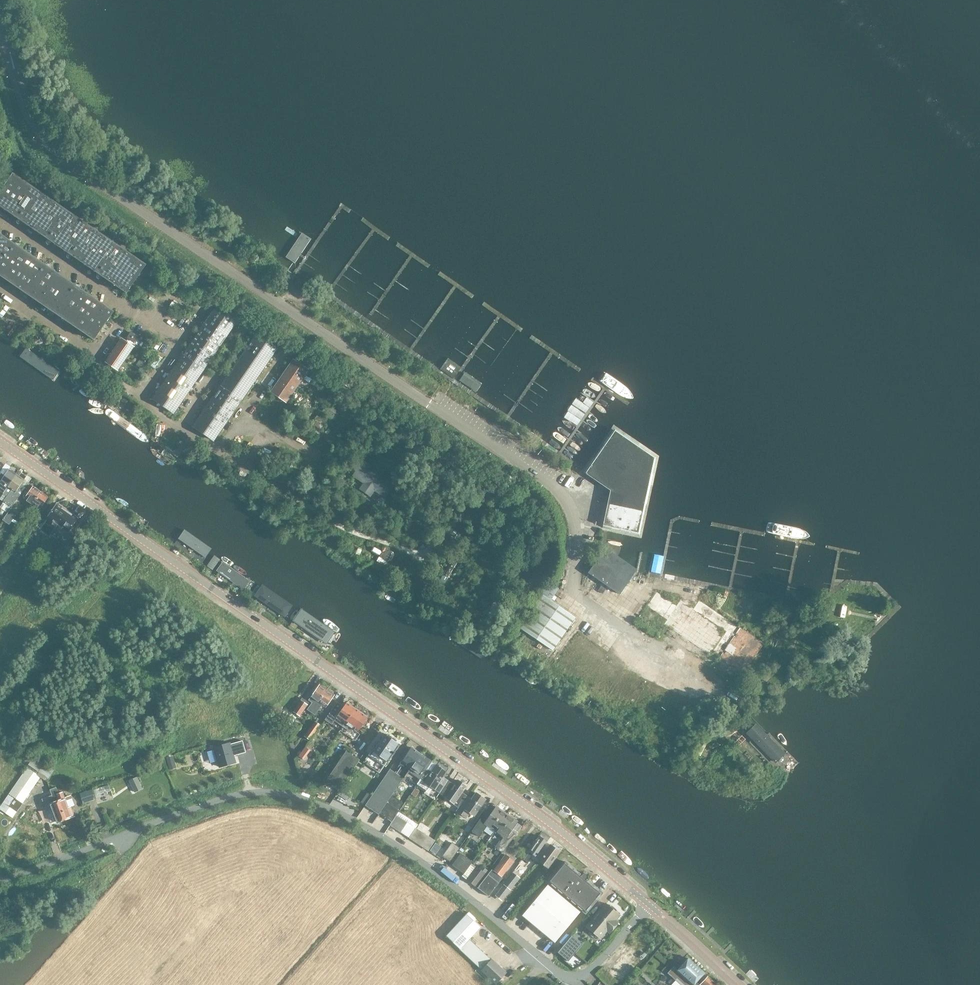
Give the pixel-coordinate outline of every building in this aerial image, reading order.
[(21,180),(22,180),(13,174),(0,193),(0,206),(2,208),(3,207),(118,287),(126,293),(131,286),(130,286),(140,271),(141,272),(146,265),(137,259),(137,260),(21,180)] [(285,257),(295,263),(311,238),(302,232),(285,257)] [(0,235),(0,275),(86,334),(85,334),(94,340),(99,333),(98,333),(108,318),(109,319),(113,312),(105,306),(104,307),(0,235)] [(224,340),(237,321),(216,307),(203,326),(224,340)] [(224,340),(203,326),(196,336),(217,350),(224,340)] [(133,342),(137,337),(131,333),(128,338),(133,342)] [(266,365),(277,349),(256,335),(245,351),(266,365)] [(217,350),(196,336),(193,342),(213,356),(217,350)] [(118,370),(133,347),(121,339),(106,362),(118,370)] [(194,384),(213,356),(193,342),(173,369),(194,384)] [(24,347),(18,355),(53,381),(59,372),(24,347)] [(255,381),(266,365),(245,351),(234,367),(255,381)] [(286,402),(308,370),(293,360),(272,392),(286,402)] [(244,397),(255,381),(234,367),(223,383),(244,397)] [(184,398),(194,384),(173,369),(163,384),(184,398)] [(233,413),(244,397),(223,383),(212,399),(233,413)] [(184,398),(163,384),(158,392),(179,406),(184,398)] [(179,406),(158,392),(153,399),(174,413),(179,406)] [(222,429),(233,413),(212,399),(201,415),(222,429)] [(222,429),(201,415),(194,426),(214,440),(222,429)] [(646,504),(652,474),(647,473),(650,459),(636,450),(639,445),(623,434),(623,435),(613,428),(608,437),(607,436),(602,444),(603,444),(593,458),(593,457),(583,472),(610,490),(602,528),(611,530),(611,529),(639,535),(645,504),(646,504)] [(396,483),(364,460),(353,476),(363,483),(360,488),(371,496),(375,491),(385,498),(396,483)] [(4,477),(1,475),(0,476),(0,481),(0,482),(8,487),(17,474),(9,469),(4,477)] [(17,474),(8,487),(0,499),(0,500),(3,502),(4,501),(4,502),(0,507),(6,512),(2,518),(4,519),(3,520),(10,524),(23,505),(16,501),(21,495),(19,493),(24,486),(21,484),(25,480),(17,474)] [(33,486),(30,491),(28,489),(23,495),(26,497),(24,499),(32,504),(41,491),(33,486)] [(49,497),(41,491),(32,504),(40,510),(44,512),(49,504),(46,502),(49,497)] [(58,504),(47,518),(48,518),(46,521),(52,526),(48,532),(51,535),(54,531),(56,527),(68,511),(58,504)] [(77,518),(68,511),(54,531),(64,537),(59,544),(66,549),(75,537),(68,532),(77,518)] [(37,524),(42,518),(37,514),(32,521),(37,524)] [(169,524),(160,537),(198,564),(207,549),(169,524)] [(630,579),(607,564),(614,554),(605,548),(589,573),(620,594),(630,579)] [(215,549),(206,564),(246,593),(256,578),(215,549)] [(659,573),(663,556),(654,554),(651,571),(659,573)] [(263,579),(251,597),(293,627),(306,608),(263,579)] [(575,617),(550,600),(559,588),(548,581),(540,593),(542,595),(520,628),(553,650),(575,617)] [(764,643),(740,627),(739,628),(699,600),(693,608),(681,600),(682,599),(681,599),(677,604),(656,590),(645,606),(666,621),(663,624),(664,625),(665,624),(710,655),(709,656),(713,650),(720,655),(720,656),(744,673),(764,643)] [(798,618),(800,610),(786,607),(784,615),(798,618)] [(308,610),(296,628),(332,652),(344,634),(308,610)] [(310,697),(314,699),(312,701),(313,702),(307,709),(311,712),(327,689),(319,684),(310,697)] [(335,695),(327,689),(311,712),(315,715),(322,705),(326,708),(335,695)] [(300,716),(308,704),(301,700),(293,712),(300,716)] [(347,702),(343,707),(342,706),(342,705),(337,702),(325,720),(332,724),(334,720),(343,726),(345,724),(355,708),(347,702)] [(355,708),(345,724),(343,726),(352,732),(355,727),(359,730),(366,720),(362,717),(364,714),(355,708)] [(310,740),(321,725),(315,721),(304,736),(310,740)] [(746,735),(775,763),(785,753),(757,725),(746,735)] [(363,762),(380,773),(393,754),(394,754),(395,753),(394,752),(399,745),(395,742),(397,740),(388,734),(387,736),(383,734),(363,762)] [(250,755),(266,750),(262,737),(254,740),(254,737),(245,739),(250,755)] [(697,754),(703,743),(698,740),(691,750),(697,754)] [(214,748),(221,767),(236,762),(235,758),(244,755),(240,741),(214,748)] [(306,758),(311,748),(305,745),(300,755),(306,758)] [(411,747),(401,762),(400,764),(402,765),(397,773),(390,769),(366,805),(379,814),(392,795),(403,778),(408,772),(410,768),(420,753),(411,747)] [(340,790),(359,760),(346,752),(326,781),(340,790)] [(22,763),(27,767),(41,777),(47,781),(54,771),(30,753),(22,763)] [(430,759),(420,753),(410,768),(408,772),(416,777),(414,781),(417,783),(427,768),(430,764),(428,762),(430,759)] [(167,756),(171,768),(177,766),(173,754),(167,756)] [(432,772),(427,768),(417,783),(437,797),(440,793),(447,782),(442,778),(446,772),(436,765),(432,772)] [(41,777),(27,767),(0,807),(0,809),(13,818),(41,777)] [(129,780),(135,793),(143,789),(137,776),(129,780)] [(454,786),(447,782),(440,793),(445,797),(445,798),(454,804),(452,807),(457,811),(467,796),(461,792),(466,786),(458,780),(454,786)] [(83,803),(96,799),(93,789),(80,793),(83,803)] [(57,794),(56,794),(66,819),(75,816),(71,807),(74,805),(72,799),(69,800),(67,797),(65,798),(63,793),(57,795),(57,794)] [(471,799),(467,796),(457,811),(456,811),(466,818),(469,813),(474,816),(486,799),(476,793),(471,799)] [(46,811),(52,809),(57,823),(66,819),(56,794),(42,800),(46,811)] [(392,795),(379,814),(390,821),(394,815),(403,803),(392,795)] [(485,812),(472,831),(480,837),(485,830),(484,829),(486,825),(495,831),(507,814),(496,806),(490,816),(485,812)] [(517,822),(507,814),(495,831),(503,837),(501,841),(500,840),(495,847),(502,852),(516,834),(511,831),(517,822)] [(409,837),(416,827),(396,815),(390,825),(409,837)] [(429,850),(435,840),(416,827),(409,837),(429,850)] [(540,836),(529,852),(524,859),(528,863),(534,855),(536,857),(547,841),(540,836)] [(450,861),(460,847),(453,842),(442,856),(450,861)] [(435,854),(440,847),(435,843),(430,850),(435,854)] [(551,845),(539,862),(547,868),(559,851),(551,845)] [(464,873),(473,861),(461,853),(452,865),(464,873)] [(506,854),(493,870),(492,869),(477,887),(489,896),(503,878),(502,877),(514,861),(506,854)] [(580,874),(576,871),(564,861),(547,882),(585,914),(602,893),(587,880),(586,881),(584,880),(588,875),(584,872),(580,877),(579,875),(580,874)] [(498,901),(518,877),(512,872),(493,897),(498,901)] [(555,943),(576,917),(580,912),(548,885),(522,915),(555,943)] [(516,907),(514,906),(515,905),(512,902),(513,901),(512,900),(519,892),(515,890),(507,900),(506,899),(500,907),(510,915),(516,907)] [(610,905),(609,906),(606,904),(590,924),(603,934),(607,929),(610,932),(616,924),(613,922),(619,914),(616,912),(617,911),(618,910),(616,908),(615,907),(613,906),(610,904),(610,905)] [(446,936),(460,949),(469,939),(480,927),(467,914),(446,936)] [(578,942),(571,936),(558,952),(559,954),(568,961),(574,954),(570,951),(578,942)] [(482,970),(491,959),(488,956),(469,939),(460,949),(482,970)] [(647,954),(634,943),(607,973),(620,984),(647,954)] [(673,975),(670,978),(678,984),(698,984),(699,984),(697,982),(705,973),(689,958),(673,975)] [(492,960),(491,959),(482,970),(496,983),(506,973),(492,960)] [(700,984),(699,984),(698,984),(718,984),(708,975),(700,984)]
